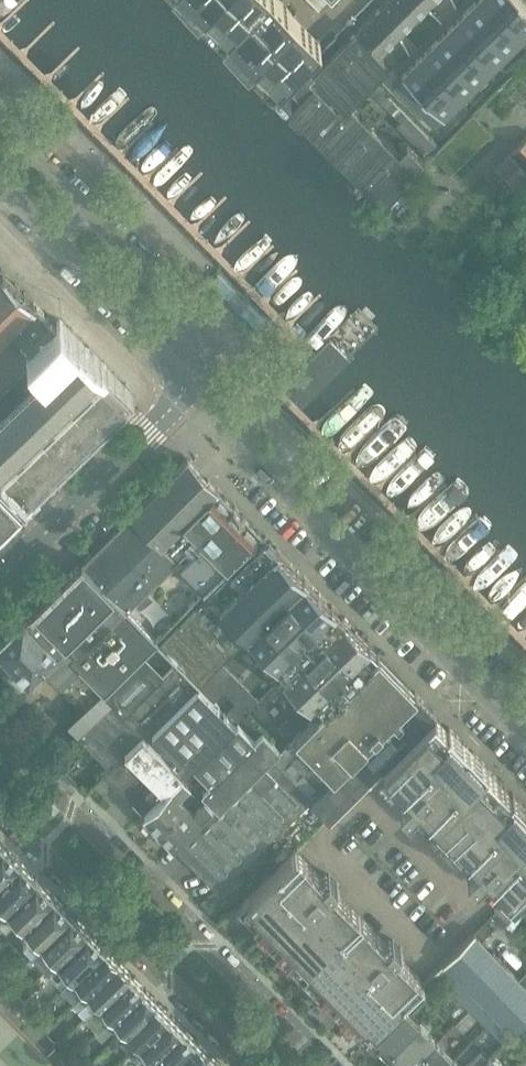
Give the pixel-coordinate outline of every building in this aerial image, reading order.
[(265,69),(276,81),(279,83),(321,42),(318,39),(295,16),(293,15),(279,0),(196,0),(265,69)] [(378,55),(433,0),(389,0),(356,33),(378,55)] [(467,12),(488,33),(504,17),(486,0),(479,0),(467,12)] [(504,17),(520,1),(519,0),(486,0),(504,17)] [(504,17),(524,39),(525,37),(525,7),(520,1),(504,17)] [(467,12),(451,28),(471,49),(488,33),(467,12)] [(504,17),(488,33),(508,55),(524,39),(504,17)] [(451,28),(435,44),(455,65),(471,49),(451,28)] [(384,61),(378,55),(356,33),(316,73),(310,67),(292,86),(300,96),(291,105),(385,198),(405,178),(406,178),(424,160),(408,144),(397,155),(345,102),(384,61)] [(488,33),(471,49),(492,70),(508,55),(488,33)] [(435,44),(418,60),(439,81),(455,65),(435,44)] [(471,49),(455,65),(476,86),(492,70),(471,49)] [(418,60),(402,77),(403,78),(423,98),(439,81),(418,60)] [(455,65),(439,81),(460,102),(476,86),(455,65)] [(403,78),(394,88),(433,127),(442,117),(423,98),(403,78)] [(439,81),(423,98),(442,117),(444,119),(460,102),(439,81)] [(518,189),(525,181),(525,137),(496,168),(518,189)] [(127,396),(99,368),(60,328),(61,328),(33,302),(34,302),(32,300),(3,271),(0,273),(0,520),(127,396)] [(279,389),(298,408),(346,361),(328,342),(279,389)] [(131,515),(176,562),(200,539),(183,522),(217,489),(203,475),(188,459),(131,515)] [(200,539),(176,562),(176,563),(207,595),(264,538),(217,489),(183,522),(200,539)] [(119,527),(82,562),(159,642),(207,595),(176,563),(176,562),(131,515),(119,527)] [(207,595),(159,642),(105,695),(102,692),(70,724),(82,737),(81,737),(109,766),(142,733),(145,737),(197,686),(250,635),(306,579),(304,576),(303,577),(280,553),(280,552),(278,550),(277,550),(264,538),(207,595)] [(80,669),(102,692),(105,695),(159,642),(82,562),(33,610),(74,653),(69,658),(76,665),(80,669)] [(309,581),(306,579),(250,635),(286,673),(343,617),(334,609),(335,608),(332,606),(308,582),(309,581)] [(33,610),(31,611),(32,613),(24,620),(23,619),(0,642),(0,652),(11,664),(7,668),(23,683),(41,665),(63,687),(80,669),(76,665),(69,658),(74,653),(33,610)] [(283,676),(317,712),(377,653),(370,645),(343,617),(286,673),(283,676)] [(377,653),(317,712),(280,749),(272,757),(310,795),(330,814),(332,815),(383,765),(435,715),(436,713),(377,653)] [(234,723),(197,686),(145,737),(142,733),(109,766),(111,768),(106,774),(174,844),(190,860),(217,887),(310,795),(272,757),(280,749),(262,730),(253,738),(237,720),(234,723)] [(418,801),(448,831),(499,781),(487,768),(488,767),(449,727),(448,728),(435,715),(383,765),(410,793),(400,803),(408,811),(418,801)] [(499,781),(448,831),(461,845),(477,861),(467,871),(476,880),(486,870),(514,899),(525,887),(525,806),(513,793),(512,794),(499,781)] [(0,845),(0,881),(19,862),(2,844),(0,845)] [(293,965),(366,1040),(424,982),(399,957),(398,958),(395,955),(402,948),(393,940),(387,946),(383,943),(385,942),(335,892),(334,893),(331,889),(338,883),(330,875),(323,881),(320,878),(321,877),(296,851),(238,908),(245,915),(293,965)] [(36,878),(19,862),(0,881),(0,913),(36,878)] [(0,913),(0,930),(14,915),(23,925),(53,895),(36,878),(0,913)] [(53,895),(23,925),(32,934),(24,942),(31,950),(69,913),(53,895)] [(31,950),(49,968),(87,930),(69,913),(31,950)] [(64,967),(74,977),(104,947),(87,930),(49,968),(56,975),(64,967)] [(519,979),(475,933),(434,973),(463,1003),(469,1009),(503,1044),(523,1024),(525,1022),(525,986),(519,979)] [(67,996),(74,1003),(87,990),(116,960),(104,947),(74,977),(61,989),(67,996)] [(74,1003),(87,1017),(100,1003),(129,973),(116,960),(87,990),(74,1003)] [(113,1017),(143,987),(129,973),(100,1003),(87,1017),(77,1026),(83,1031),(91,1024),(92,1025),(107,1011),(113,1017)] [(375,1047),(385,1058),(420,1025),(410,1015),(433,991),(424,982),(366,1040),(374,1048),(375,1047)] [(156,1000),(143,987),(113,1017),(96,1034),(103,1041),(114,1030),(120,1037),(156,1000)] [(5,1011),(13,1003),(0,989),(0,1006),(5,1011)] [(156,1000),(120,1037),(110,1047),(116,1053),(124,1045),(131,1053),(170,1014),(156,1000)] [(5,1011),(22,1028),(31,1020),(13,1003),(5,1011)] [(468,1011),(455,1023),(463,1032),(476,1019),(468,1011)] [(170,1014),(131,1053),(144,1065),(182,1027),(170,1014)] [(35,1041),(42,1034),(44,1033),(31,1020),(22,1028),(35,1041)] [(436,1041),(420,1025),(385,1058),(393,1065),(410,1065),(436,1041)] [(144,1065),(156,1065),(159,1063),(162,1065),(169,1065),(195,1040),(182,1027),(144,1065)] [(42,1034),(35,1041),(48,1055),(55,1048),(42,1034)] [(169,1065),(195,1065),(208,1053),(195,1040),(169,1065)] [(453,1059),(436,1041),(410,1065),(446,1065),(453,1059)] [(59,1065),(63,1065),(68,1061),(55,1048),(48,1055),(59,1065)] [(488,1059),(481,1052),(466,1065),(481,1065),(488,1059)] [(195,1065),(220,1065),(208,1053),(195,1065)] [(502,1064),(493,1054),(488,1059),(481,1065),(500,1065),(502,1064)]
